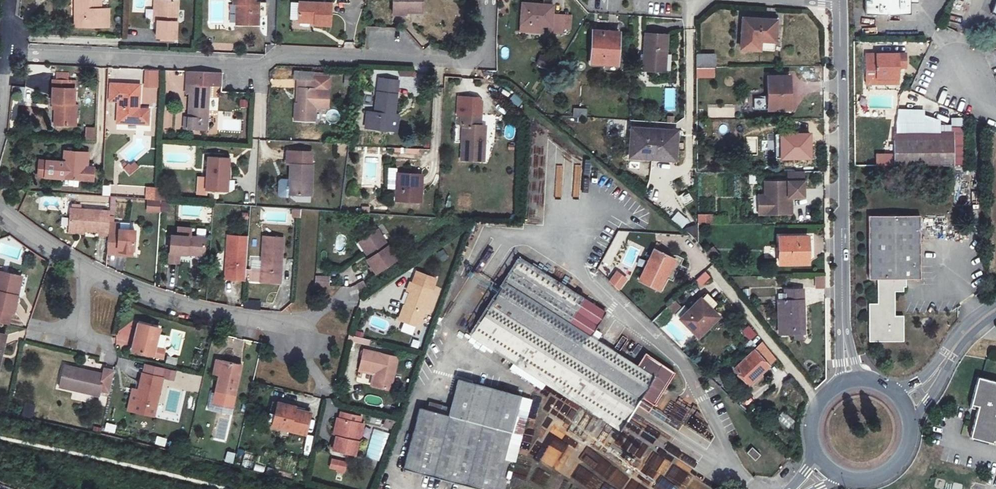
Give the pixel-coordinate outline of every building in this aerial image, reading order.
[(80,7),(84,7),(84,37),(111,38),(111,20),(104,20),(105,0),(75,0),(74,7),(80,7)] [(238,17),(243,17),(243,37),(262,38),(263,17),(257,16),(257,1),(238,0),(236,0),(235,17),(238,17)] [(361,10),(370,10),(371,0),(361,0),(361,10)] [(370,10),(380,11),(380,6),(387,6),(387,2),(391,3),(391,0),(371,0),(370,10)] [(865,15),(912,14),(911,0),(865,0),(865,15)] [(987,13),(995,17),(995,0),(993,0),(987,13)] [(394,5),(394,24),(408,24),(408,28),(424,28),(424,5),(394,5)] [(181,11),(161,10),(159,34),(159,51),(180,51),(181,11)] [(563,41),(563,22),(552,21),(552,14),(522,12),(521,41),(540,43),(541,35),(546,36),(550,36),(550,41),(563,41)] [(334,41),(335,19),(301,18),(300,35),(317,35),(318,41),(334,41)] [(776,20),(745,18),(743,49),(774,51),(776,20)] [(617,72),(619,40),(595,39),(593,71),(617,72)] [(668,78),(670,43),(648,42),(647,78),(668,78)] [(906,64),(905,52),(876,53),(875,56),(867,55),(867,85),(878,85),(877,78),(899,78),(899,70),(897,64),(906,64)] [(545,68),(550,60),(540,54),(535,63),(545,68)] [(702,73),(718,72),(717,58),(702,58),(702,73)] [(790,99),(790,77),(769,78),(770,110),(786,110),(786,100),(790,99)] [(664,111),(675,111),(675,88),(664,88),(664,111)] [(320,90),(302,89),(302,97),(305,97),(304,114),(301,114),(301,131),(321,131),(322,117),(334,117),(334,99),(322,98),(322,97),(320,97),(320,90)] [(58,117),(58,122),(58,137),(69,137),(69,140),(76,140),(78,116),(79,93),(57,92),(55,117),(58,117)] [(208,103),(208,93),(190,92),(189,105),(192,104),(192,126),(191,138),(211,138),(213,103),(208,103)] [(390,127),(390,93),(371,92),(370,125),(361,124),(360,144),(390,145),(392,143),(393,130),(392,127),(390,127)] [(123,111),(122,132),(153,134),(154,121),(143,121),(143,118),(144,94),(123,94),(123,95),(115,95),(114,110),(123,111)] [(767,97),(753,97),(753,110),(767,110),(767,97)] [(574,124),(586,124),(586,115),(574,114),(574,124)] [(481,120),(461,119),(460,129),(463,129),(462,163),(485,164),(485,147),(483,147),(483,129),(480,129),(481,120)] [(937,132),(892,132),(892,140),(952,140),(952,166),(964,166),(964,120),(949,120),(949,125),(937,125),(937,132)] [(84,127),(84,140),(95,141),(95,127),(84,127)] [(678,160),(678,135),(632,133),(631,159),(640,159),(639,162),(670,163),(670,160),(678,160)] [(813,159),(812,135),(777,136),(778,160),(813,159)] [(891,166),(952,166),(952,140),(892,140),(891,166)] [(161,144),(161,168),(194,169),(194,145),(161,144)] [(318,204),(318,161),(292,161),(291,173),(296,173),(295,204),(318,204)] [(86,193),(87,163),(66,162),(65,175),(47,175),(46,191),(86,193)] [(91,164),(87,163),(86,193),(96,193),(96,182),(90,178),(91,164)] [(234,182),(234,165),(212,165),(210,200),(228,201),(229,182),(234,182)] [(791,183),(768,184),(768,190),(769,216),(790,215),(789,198),(792,198),(807,197),(806,172),(791,173),(791,183)] [(133,186),(142,179),(139,174),(135,177),(133,174),(131,176),(128,174),(125,177),(133,186)] [(39,190),(46,191),(47,175),(40,175),(39,190)] [(237,183),(234,182),(229,182),(228,201),(236,201),(237,183)] [(420,212),(421,197),(417,197),(417,182),(394,182),(394,210),(420,212)] [(145,212),(168,213),(168,188),(146,187),(145,212)] [(125,200),(110,201),(111,219),(126,218),(125,200)] [(111,230),(112,222),(84,220),(85,213),(74,213),(74,218),(73,218),(72,240),(101,242),(101,246),(109,247),(111,230)] [(921,277),(920,213),(868,213),(869,278),(877,278),(877,299),(869,299),(870,339),(905,338),(905,311),(896,311),(895,289),(904,288),(904,277),(921,277)] [(677,214),(672,220),(680,226),(685,220),(677,214)] [(124,231),(111,230),(109,247),(108,261),(122,261),(123,258),(139,258),(139,239),(124,238),(124,231)] [(224,281),(246,281),(246,235),(224,235),(224,281)] [(396,264),(375,235),(359,246),(370,262),(368,264),(366,265),(376,279),(396,264)] [(810,247),(809,235),(782,236),(783,263),(806,263),(806,248),(810,247)] [(14,259),(18,246),(2,242),(0,248),(0,255),(14,259)] [(207,246),(172,243),(171,270),(180,271),(181,261),(188,262),(189,258),(206,259),(207,246)] [(287,266),(287,246),(264,245),(260,290),(282,290),(282,266),(287,266)] [(370,262),(359,246),(357,248),(368,264),(370,262)] [(667,254),(651,247),(637,276),(657,287),(666,270),(660,268),(667,254)] [(713,248),(707,253),(713,260),(714,261),(719,256),(713,248)] [(672,257),(667,254),(660,268),(666,270),(672,257)] [(607,312),(520,255),(472,331),(624,430),(640,406),(652,414),(678,372),(648,352),(638,366),(593,335),(607,312)] [(620,272),(611,268),(608,276),(617,281),(620,272)] [(315,275),(314,286),(329,286),(329,276),(315,275)] [(814,289),(824,288),(823,276),(814,276),(814,289)] [(23,286),(2,283),(0,292),(0,320),(17,323),(23,286)] [(402,326),(419,331),(431,294),(409,287),(406,296),(409,296),(404,311),(406,311),(402,326)] [(367,294),(363,288),(357,291),(361,298),(367,294)] [(718,301),(706,289),(701,294),(715,305),(718,301)] [(783,293),(784,331),(785,332),(798,332),(798,330),(798,329),(808,328),(808,289),(790,289),(790,293),(783,293)] [(677,294),(673,297),(681,305),(685,301),(677,294)] [(714,306),(715,305),(701,294),(699,296),(680,314),(700,334),(722,312),(714,306)] [(673,297),(668,302),(676,310),(681,305),(673,297)] [(263,307),(247,306),(247,314),(262,316),(263,307)] [(748,325),(740,331),(748,341),(756,335),(748,325)] [(158,361),(164,332),(144,328),(139,358),(158,361)] [(798,330),(798,332),(798,338),(807,338),(806,333),(808,333),(808,328),(798,329),(798,330)] [(363,342),(351,339),(350,344),(361,347),(363,342)] [(777,355),(764,341),(737,365),(751,379),(777,355)] [(11,346),(0,344),(0,372),(2,364),(7,364),(11,346)] [(392,396),(401,362),(365,354),(361,374),(378,378),(375,392),(392,396)] [(175,366),(177,358),(166,356),(165,364),(175,366)] [(238,401),(245,368),(225,363),(224,364),(220,363),(217,375),(223,377),(219,396),(238,401)] [(108,383),(71,376),(67,397),(104,405),(106,393),(114,395),(117,380),(109,378),(108,383)] [(160,415),(167,384),(146,379),(139,410),(160,415)] [(973,381),(966,412),(973,414),(967,441),(991,447),(992,442),(995,443),(995,391),(994,390),(995,386),(973,381)] [(461,388),(453,422),(444,421),(445,415),(434,412),(432,419),(426,418),(411,479),(458,488),(503,488),(524,402),(461,388)] [(369,395),(367,402),(377,404),(379,397),(369,395)] [(307,440),(312,416),(296,412),(297,408),(282,405),(276,431),(307,440)] [(675,421),(688,415),(683,405),(670,411),(675,421)] [(582,429),(555,410),(541,432),(567,450),(582,429)] [(776,419),(788,429),(795,421),(782,411),(776,419)] [(690,414),(687,424),(698,428),(701,419),(690,414)] [(359,458),(366,425),(340,420),(337,438),(341,439),(338,454),(359,458)] [(114,433),(116,425),(106,422),(104,430),(114,433)] [(645,439),(653,444),(657,436),(650,432),(645,439)] [(154,444),(164,447),(167,439),(156,436),(154,444)] [(767,454),(759,444),(752,450),(761,460),(767,454)] [(666,452),(692,469),(696,463),(670,446),(666,452)] [(581,460),(607,478),(613,468),(587,451),(581,460)] [(226,452),(224,462),(232,463),(234,453),(226,452)] [(655,466),(659,456),(650,452),(646,462),(655,466)] [(329,459),(328,471),(345,472),(347,461),(329,459)] [(571,477),(586,488),(592,488),(599,480),(580,466),(571,477)] [(692,475),(691,478),(675,467),(667,479),(661,475),(660,476),(651,469),(643,480),(656,488),(713,488),(692,475)] [(543,487),(548,478),(534,471),(529,480),(543,487)] [(566,481),(558,477),(553,488),(563,488),(566,481)]
